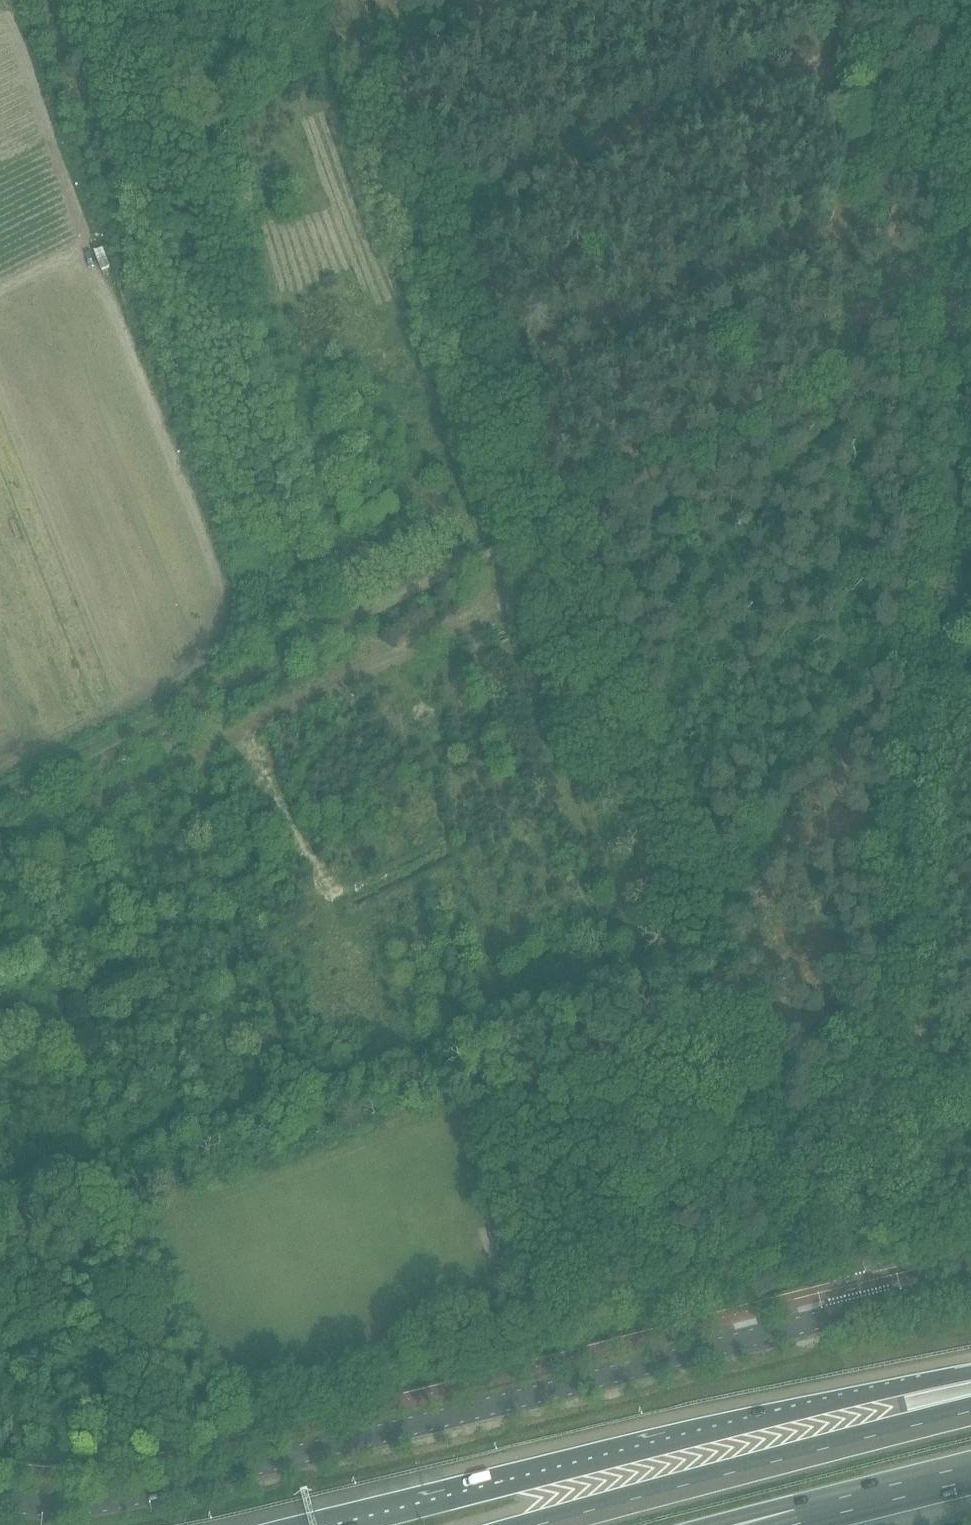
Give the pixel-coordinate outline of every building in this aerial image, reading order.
[(916,302),(917,311),(925,309),(924,300),(916,302)]
